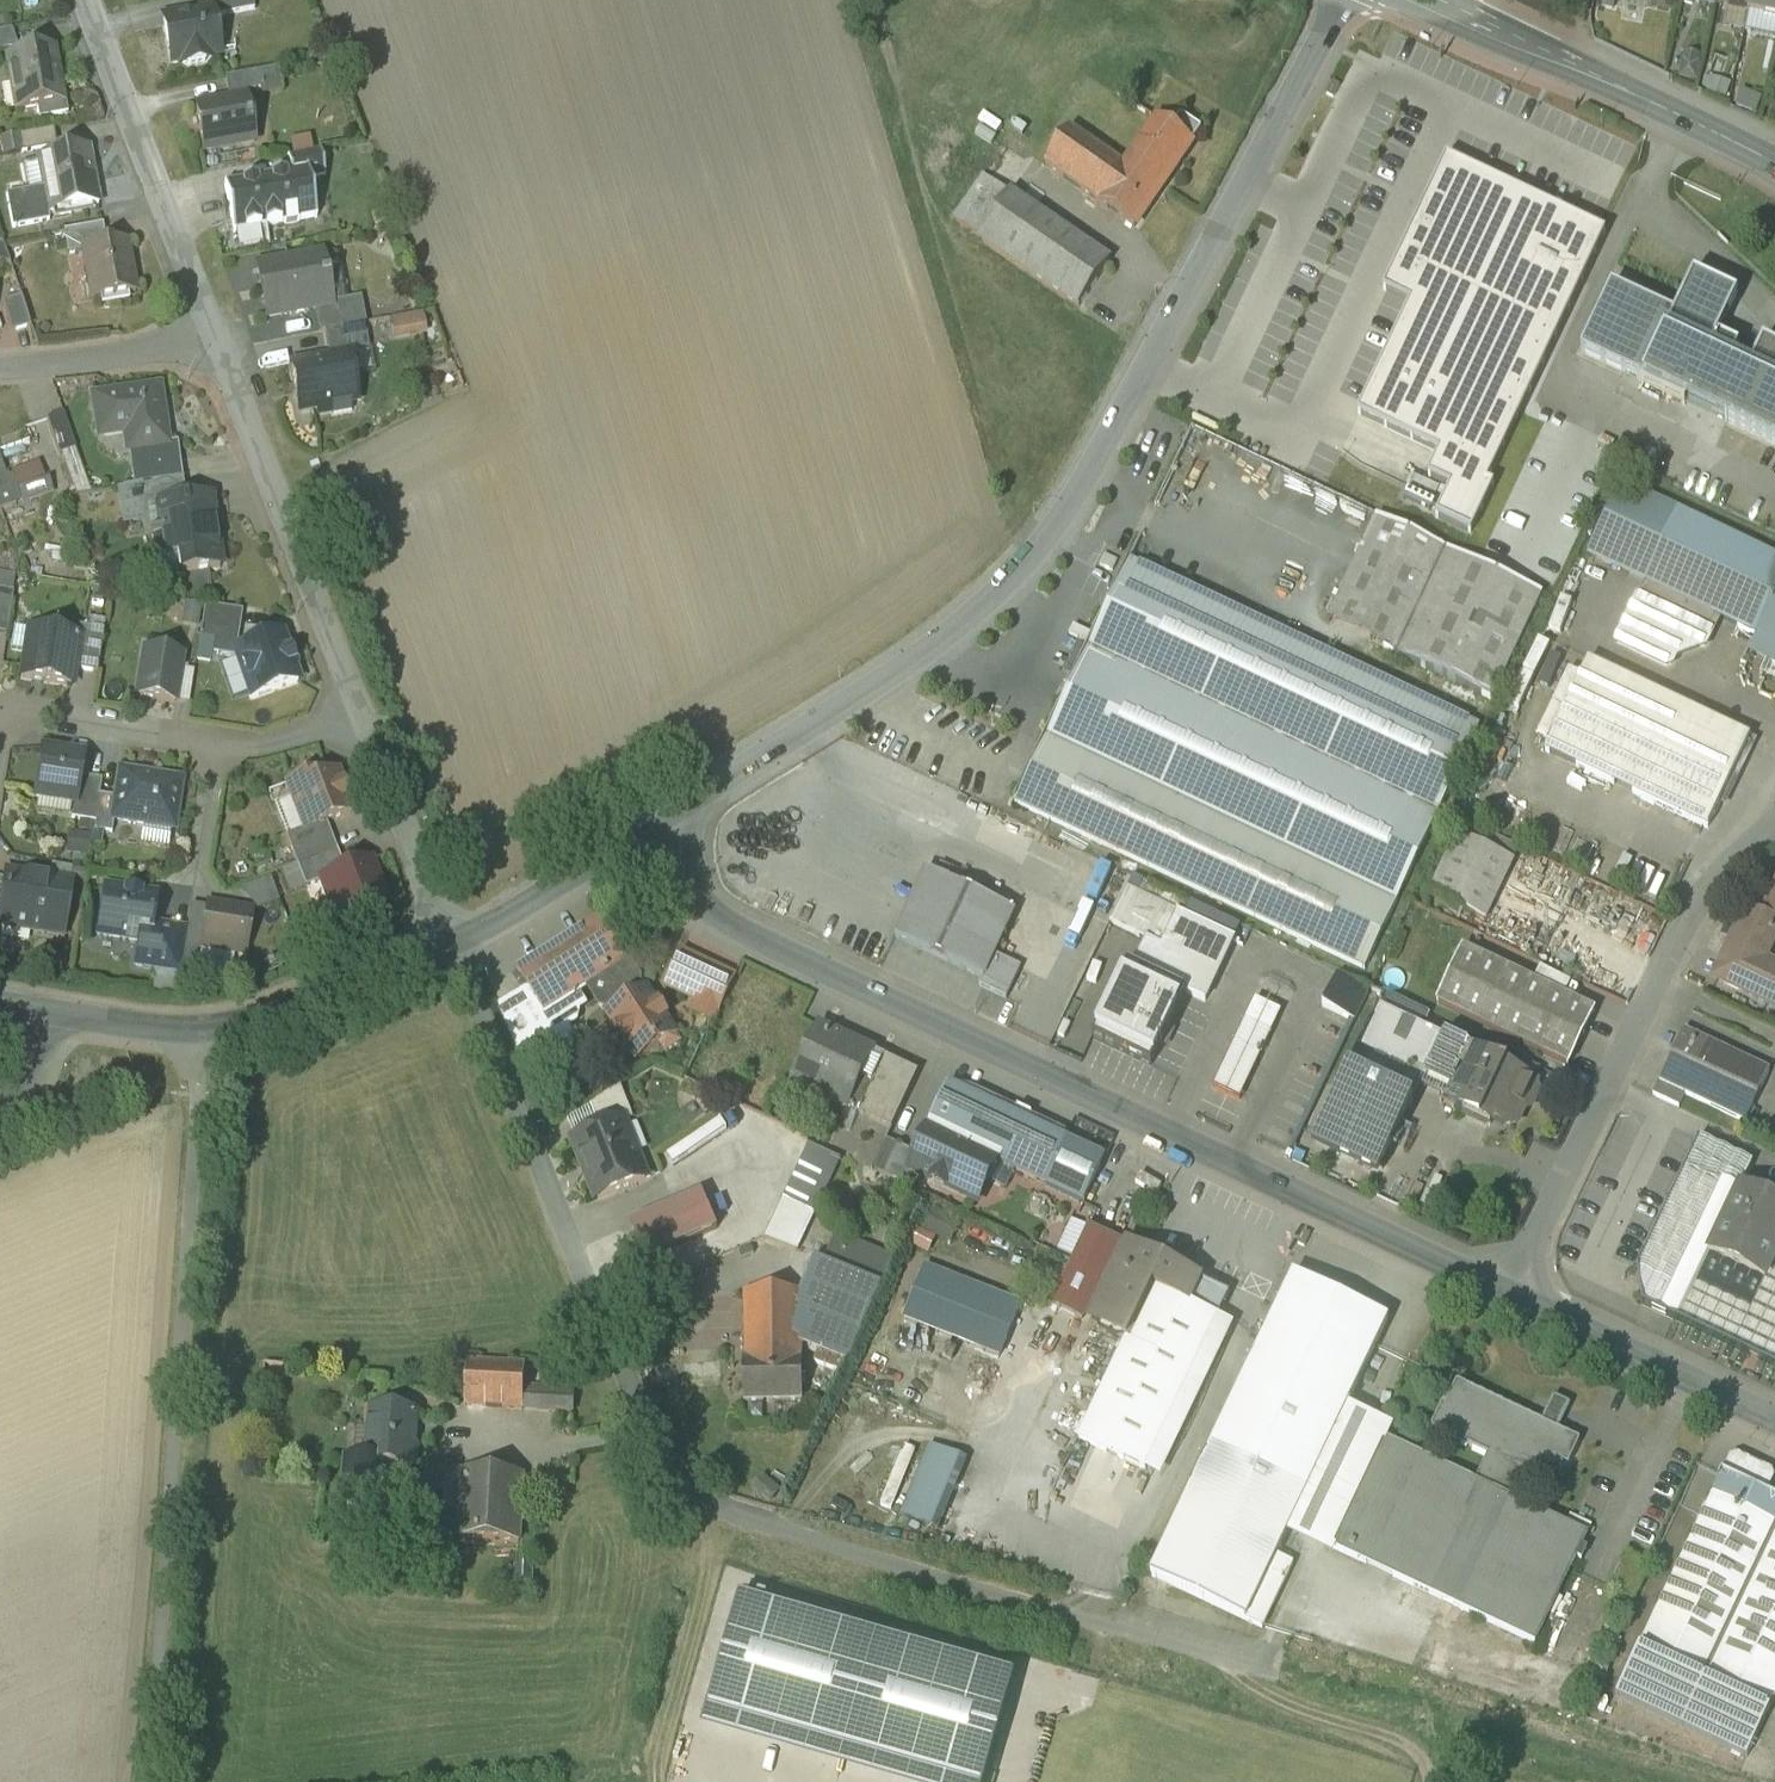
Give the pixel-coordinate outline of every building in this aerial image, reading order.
[(210,12),(211,12),(212,18),(253,10),(252,0),(208,0),(210,12)] [(1680,1),(1714,8),(1715,5),(1716,0),(1680,0),(1680,1)] [(1715,5),(1728,7),(1723,27),(1744,31),(1748,13),(1750,0),(1716,0),(1715,5)] [(1748,13),(1764,16),(1764,14),(1774,16),(1774,0),(1751,0),(1748,13)] [(210,12),(184,17),(180,23),(164,26),(170,62),(182,60),(183,63),(188,66),(204,63),(208,58),(207,56),(219,53),(212,18),(211,12),(210,12)] [(0,31),(0,51),(12,49),(8,30),(0,31)] [(53,49),(7,57),(17,112),(63,104),(53,49)] [(278,69),(224,79),(228,96),(280,86),(281,92),(282,92),(278,69)] [(245,98),(195,108),(203,152),(254,143),(245,98)] [(1171,129),(1156,118),(1123,164),(1159,190),(1200,130),(1179,115),(1171,129)] [(1123,164),(1070,128),(1045,165),(1134,226),(1159,190),(1123,164)] [(54,129),(18,135),(21,153),(57,146),(54,129)] [(87,149),(39,158),(45,189),(50,215),(51,215),(51,213),(70,209),(70,211),(98,206),(87,149)] [(320,152),(287,158),(290,175),(307,171),(309,180),(325,177),(320,152)] [(1597,228),(1446,157),(1391,283),(1413,294),(1359,414),(1439,451),(1428,477),(1449,487),(1437,514),(1472,530),(1492,486),(1484,483),(1518,414),(1606,232),(1597,228)] [(290,175),(256,181),(265,228),(283,225),(283,226),(298,223),(298,222),(314,219),(314,220),(316,220),(309,180),(307,171),(290,175)] [(1109,263),(983,177),(953,221),(1079,306),(1109,263)] [(256,181),(226,186),(226,185),(224,186),(233,235),(235,235),(234,234),(265,228),(256,181)] [(45,189),(6,196),(12,229),(49,222),(47,215),(50,215),(45,189)] [(102,225),(63,232),(67,255),(84,252),(83,250),(106,246),(102,225)] [(106,246),(83,250),(84,252),(92,302),(135,294),(125,243),(106,246)] [(322,256),(258,268),(267,318),(316,308),(331,306),(331,304),(327,283),(328,283),(327,278),(326,278),(322,256)] [(1737,295),(1693,274),(1674,315),(1664,336),(1708,357),(1718,336),(1737,295)] [(1674,315),(1611,286),(1580,351),(1643,381),(1664,336),(1674,315)] [(21,296),(2,302),(12,332),(30,326),(21,296)] [(360,298),(331,304),(331,306),(316,308),(321,333),(364,325),(366,324),(360,298)] [(419,314),(387,317),(389,339),(422,336),(419,314)] [(364,325),(321,333),(324,332),(328,355),(351,351),(351,352),(368,349),(364,325)] [(1735,363),(1733,368),(1729,367),(1708,357),(1664,336),(1643,381),(1640,386),(1684,407),(1687,402),(1774,443),(1774,388),(1746,375),(1742,373),(1745,368),(1735,363)] [(1739,346),(1718,336),(1708,357),(1729,367),(1739,346)] [(1762,341),(1746,375),(1774,388),(1774,347),(1762,341)] [(329,360),(291,367),(299,412),(330,407),(332,415),(351,411),(350,403),(355,402),(351,379),(356,378),(351,352),(351,351),(328,355),(329,360)] [(158,389),(94,399),(99,438),(125,434),(128,452),(166,446),(158,389)] [(75,450),(63,414),(46,419),(59,456),(75,450)] [(0,462),(0,510),(16,505),(0,462)] [(179,462),(148,466),(151,485),(181,481),(179,462)] [(148,466),(130,469),(133,488),(151,485),(148,466)] [(209,498),(184,502),(181,481),(151,485),(133,488),(123,489),(127,518),(156,514),(166,575),(154,576),(155,578),(219,568),(209,498)] [(1678,512),(1678,514),(1623,488),(1591,553),(1647,580),(1617,643),(1666,667),(1671,664),(1675,654),(1677,655),(1704,646),(1718,616),(1761,636),(1774,606),(1774,558),(1678,512)] [(1393,654),(1444,547),(1377,516),(1327,623),(1393,654)] [(1492,700),(1542,593),(1476,562),(1444,547),(1393,654),(1492,700)] [(1364,969),(1479,727),(1129,562),(1014,804),(1364,969)] [(0,591),(0,634),(6,635),(13,593),(0,591)] [(1761,636),(1774,643),(1774,606),(1761,636)] [(242,613),(204,607),(199,640),(212,642),(210,655),(238,660),(235,651),(236,651),(242,613)] [(103,632),(78,628),(76,639),(78,640),(73,670),(97,674),(103,632)] [(76,639),(30,632),(22,679),(70,687),(73,670),(78,640),(76,639)] [(286,651),(281,635),(236,651),(235,651),(238,660),(252,699),(297,683),(292,668),(294,667),(288,650),(286,651)] [(1761,636),(1755,649),(1774,659),(1774,643),(1761,636)] [(181,658),(144,652),(136,697),(174,703),(181,658)] [(1750,738),(1588,662),(1545,753),(1707,829),(1750,738)] [(82,756),(42,750),(34,797),(73,804),(75,804),(79,777),(82,756)] [(180,781),(120,772),(115,799),(112,820),(114,820),(173,829),(180,781)] [(322,780),(320,773),(287,786),(304,830),(304,831),(325,823),(351,813),(337,775),(322,780)] [(101,781),(79,777),(75,804),(73,804),(70,820),(94,823),(99,796),(101,781)] [(115,799),(99,796),(94,823),(93,832),(111,834),(114,820),(112,820),(115,799)] [(325,823),(304,831),(304,830),(285,838),(296,866),(336,850),(325,823)] [(1513,861),(1459,836),(1430,896),(1484,922),(1513,861)] [(67,853),(87,853),(87,846),(97,845),(97,837),(66,837),(67,853)] [(336,850),(296,866),(304,888),(321,882),(320,880),(344,871),(336,850)] [(344,871),(320,880),(321,882),(335,920),(385,901),(370,862),(344,871)] [(1014,913),(927,871),(895,938),(983,980),(994,956),(1014,913)] [(7,875),(5,883),(0,916),(0,927),(62,937),(70,885),(7,875)] [(269,880),(242,887),(248,910),(274,904),(269,880)] [(1178,914),(1126,889),(1110,923),(1145,940),(1162,948),(1178,914)] [(155,898),(104,890),(97,936),(138,943),(135,967),(155,970),(157,958),(151,957),(155,936),(149,935),(151,926),(155,898)] [(1764,912),(1774,917),(1774,890),(1764,912)] [(250,914),(207,907),(203,934),(201,947),(244,954),(250,914)] [(1749,912),(1717,979),(1746,993),(1760,964),(1774,933),(1774,925),(1749,912)] [(1145,940),(1132,967),(1187,993),(1205,1002),(1235,941),(1178,914),(1162,948),(1145,940)] [(599,919),(518,971),(529,989),(498,1009),(526,1079),(571,1052),(573,1038),(566,1028),(576,1022),(578,1010),(584,1006),(576,993),(603,976),(610,988),(609,996),(614,1002),(622,1006),(632,999),(634,991),(640,987),(638,983),(639,979),(631,966),(626,965),(624,962),(626,961),(599,919)] [(186,932),(151,926),(149,935),(155,936),(151,957),(157,958),(155,970),(179,974),(186,932)] [(203,934),(186,932),(179,974),(196,976),(201,947),(203,934)] [(1594,1012),(1463,949),(1437,1004),(1568,1067),(1594,1012)] [(734,977),(682,953),(666,987),(697,1002),(692,1013),(712,1022),(734,977)] [(1020,968),(994,956),(983,980),(980,987),(1006,999),(1020,968)] [(1132,967),(1126,964),(1092,1038),(1152,1066),(1187,993),(1132,967)] [(1760,964),(1746,993),(1774,1007),(1774,971),(1760,964)] [(1371,988),(1337,974),(1322,1007),(1353,1022),(1371,988)] [(650,1003),(637,996),(632,999),(622,1006),(608,1015),(637,1060),(660,1045),(664,1051),(666,1052),(678,1044),(679,1042),(665,1020),(666,1019),(658,1005),(656,1006),(653,1001),(650,1003)] [(1282,1013),(1255,1000),(1211,1089),(1238,1102),(1282,1013)] [(1442,1039),(1377,1008),(1316,1138),(1381,1168),(1421,1083),(1442,1039)] [(870,1051),(820,1027),(793,1083),(843,1107),(857,1077),(870,1051)] [(1769,1072),(1683,1031),(1658,1083),(1684,1095),(1745,1124),(1769,1072)] [(1487,1060),(1442,1039),(1421,1083),(1423,1084),(1422,1085),(1462,1103),(1465,1105),(1487,1060)] [(885,1058),(870,1051),(857,1077),(872,1084),(885,1058)] [(885,1058),(872,1084),(857,1077),(843,1107),(892,1129),(918,1073),(885,1058)] [(1535,1083),(1487,1060),(1465,1105),(1462,1112),(1490,1125),(1493,1118),(1509,1126),(1515,1123),(1522,1109),(1524,1110),(1531,1108),(1538,1093),(1535,1086),(1533,1085),(1535,1083)] [(1684,1095),(1658,1083),(1652,1096),(1678,1108),(1684,1095)] [(1106,1159),(948,1084),(926,1129),(927,1130),(997,1163),(1084,1205),(1106,1159)] [(620,1087),(591,1106),(600,1131),(622,1122),(623,1123),(633,1119),(620,1087)] [(600,1131),(574,1141),(576,1145),(573,1151),(577,1161),(583,1163),(598,1199),(645,1181),(623,1123),(622,1122),(600,1131)] [(997,1163),(927,1130),(916,1154),(908,1171),(913,1173),(975,1202),(984,1183),(989,1182),(997,1163)] [(1764,1282),(1709,1256),(1741,1190),(1753,1164),(1699,1138),(1636,1270),(1642,1305),(1774,1369),(1774,1259),(1764,1282)] [(916,1154),(898,1146),(885,1176),(907,1186),(913,1173),(908,1171),(916,1154)] [(802,1158),(764,1239),(796,1252),(802,1238),(793,1234),(798,1223),(803,1225),(810,1212),(805,1209),(824,1169),(802,1158)] [(1741,1190),(1709,1256),(1764,1282),(1774,1259),(1774,1206),(1741,1190)] [(702,1194),(631,1225),(646,1260),(717,1230),(702,1194)] [(1119,1242),(1089,1228),(1072,1262),(1103,1276),(1119,1242)] [(1308,1234),(1303,1232),(1296,1245),(1302,1248),(1308,1234)] [(890,1263),(833,1239),(823,1263),(880,1285),(890,1263)] [(1198,1279),(1165,1264),(1164,1259),(1149,1252),(1144,1254),(1129,1246),(1091,1324),(1126,1340),(1078,1439),(1160,1478),(1233,1326),(1186,1303),(1198,1279)] [(1293,1274),(1150,1575),(1245,1620),(1276,1555),(1388,1320),(1293,1274)] [(802,1292),(745,1293),(745,1337),(802,1337),(802,1292)] [(802,1337),(745,1337),(745,1361),(743,1361),(743,1403),(803,1402),(803,1360),(802,1360),(802,1337)] [(525,1366),(469,1363),(466,1406),(523,1409),(525,1366)] [(1542,1424),(1457,1384),(1456,1385),(1446,1406),(1444,1405),(1442,1406),(1431,1428),(1432,1430),(1487,1457),(1475,1482),(1511,1500),(1524,1474),(1552,1487),(1553,1487),(1563,1466),(1566,1467),(1568,1466),(1579,1443),(1579,1442),(1557,1431),(1558,1428),(1557,1425),(1546,1420),(1543,1421),(1542,1424)] [(574,1390),(538,1388),(537,1410),(572,1412),(574,1390)] [(417,1414),(372,1410),(368,1464),(412,1468),(413,1464),(418,1460),(419,1450),(414,1445),(417,1414)] [(1475,1482),(1384,1439),(1332,1549),(1535,1645),(1576,1559),(1581,1561),(1586,1551),(1581,1549),(1587,1536),(1511,1500),(1475,1482)] [(930,1447),(901,1516),(937,1531),(966,1462),(930,1447)] [(1771,1473),(1736,1456),(1729,1458),(1721,1475),(1765,1496),(1774,1479),(1771,1473)] [(520,1475),(464,1473),(460,1536),(457,1576),(518,1580),(520,1540),(516,1540),(520,1475)] [(1638,1649),(1769,1711),(1774,1698),(1774,1501),(1765,1496),(1721,1475),(1638,1649)] [(1276,1555),(1245,1620),(1262,1628),(1293,1563),(1276,1555)] [(710,1715),(945,1781),(984,1781),(1014,1682),(740,1604),(710,1715)] [(1769,1711),(1638,1649),(1615,1696),(1746,1759),(1769,1711)] [(710,1715),(703,1737),(861,1781),(945,1781),(710,1715)]
